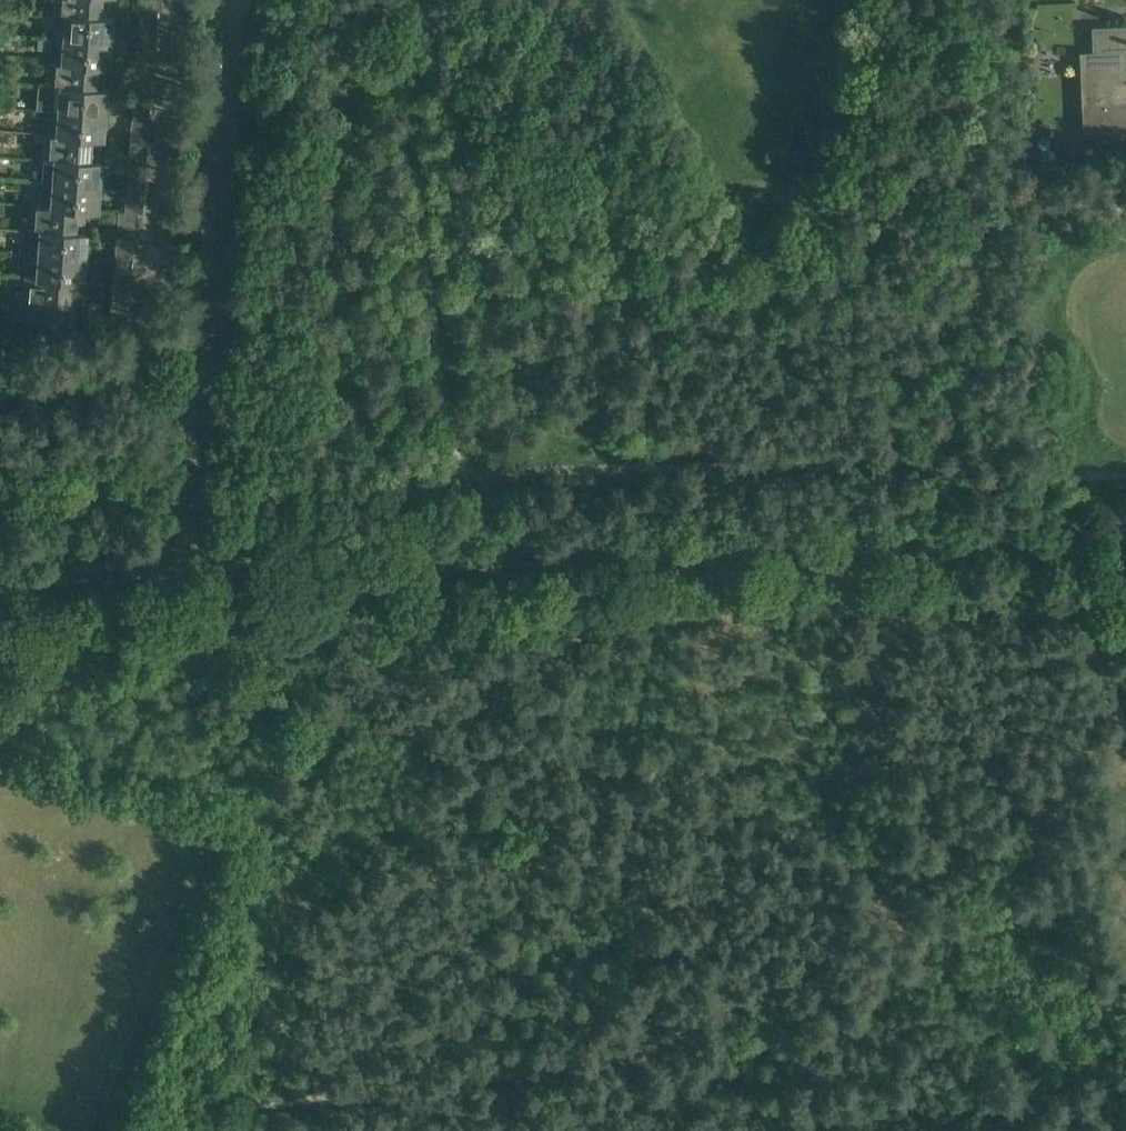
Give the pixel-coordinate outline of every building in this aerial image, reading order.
[(55,13),(113,18),(113,17),(106,16),(107,6),(110,7),(111,0),(56,0),(55,13)] [(111,42),(113,18),(55,13),(55,14),(66,15),(65,31),(56,30),(55,37),(111,42)] [(1082,54),(1086,130),(1125,128),(1125,27),(1094,28),(1095,54),(1082,54)] [(138,34),(138,44),(155,45),(156,35),(138,34)] [(51,61),(109,66),(111,42),(55,37),(55,44),(64,45),(63,61),(52,60),(51,61)] [(155,45),(138,44),(137,54),(155,55),(155,45)] [(51,61),(50,85),(107,90),(107,88),(96,88),(98,66),(109,67),(109,66),(51,61)] [(135,82),(134,92),(152,93),(152,83),(135,82)] [(106,103),(107,90),(50,85),(49,86),(60,87),(59,102),(50,102),(50,109),(105,114),(110,114),(111,103),(106,103)] [(152,93),(134,92),(133,102),(151,103),(152,93)] [(103,138),(105,114),(50,109),(49,117),(58,117),(57,133),(46,132),(46,133),(103,138)] [(131,130),(130,140),(148,141),(149,131),(131,130)] [(46,133),(44,157),(102,161),(102,160),(95,160),(96,150),(99,150),(100,138),(103,139),(103,138),(46,133)] [(148,141),(130,140),(130,150),(147,151),(148,141)] [(1054,149),(1033,151),(1034,161),(1054,160),(1054,149)] [(100,185),(102,161),(44,157),(44,159),(55,159),(54,175),(45,174),(44,181),(100,185)] [(127,188),(144,189),(145,179),(127,178),(127,188)] [(32,205),(98,209),(100,185),(44,181),(44,189),(53,189),(52,205),(32,203),(32,205)] [(144,189),(127,188),(126,198),(144,199),(144,189)] [(98,209),(32,205),(30,229),(87,233),(87,232),(76,231),(77,222),(84,222),(85,210),(98,211),(98,209)] [(117,235),(134,237),(135,227),(118,225),(117,235)] [(30,253),(85,257),(87,233),(30,229),(30,230),(41,231),(39,246),(31,245),(30,253)] [(134,246),(134,237),(117,235),(116,245),(134,246)] [(84,281),(85,257),(30,253),(29,260),(38,260),(37,276),(26,275),(26,276),(84,281)] [(113,283),(131,284),(131,274),(114,273),(113,283)] [(84,281),(26,276),(25,292),(16,292),(14,319),(76,324),(77,303),(71,302),(72,281),(83,282),(84,281)] [(131,284),(113,283),(112,293),(130,294),(131,284)]
